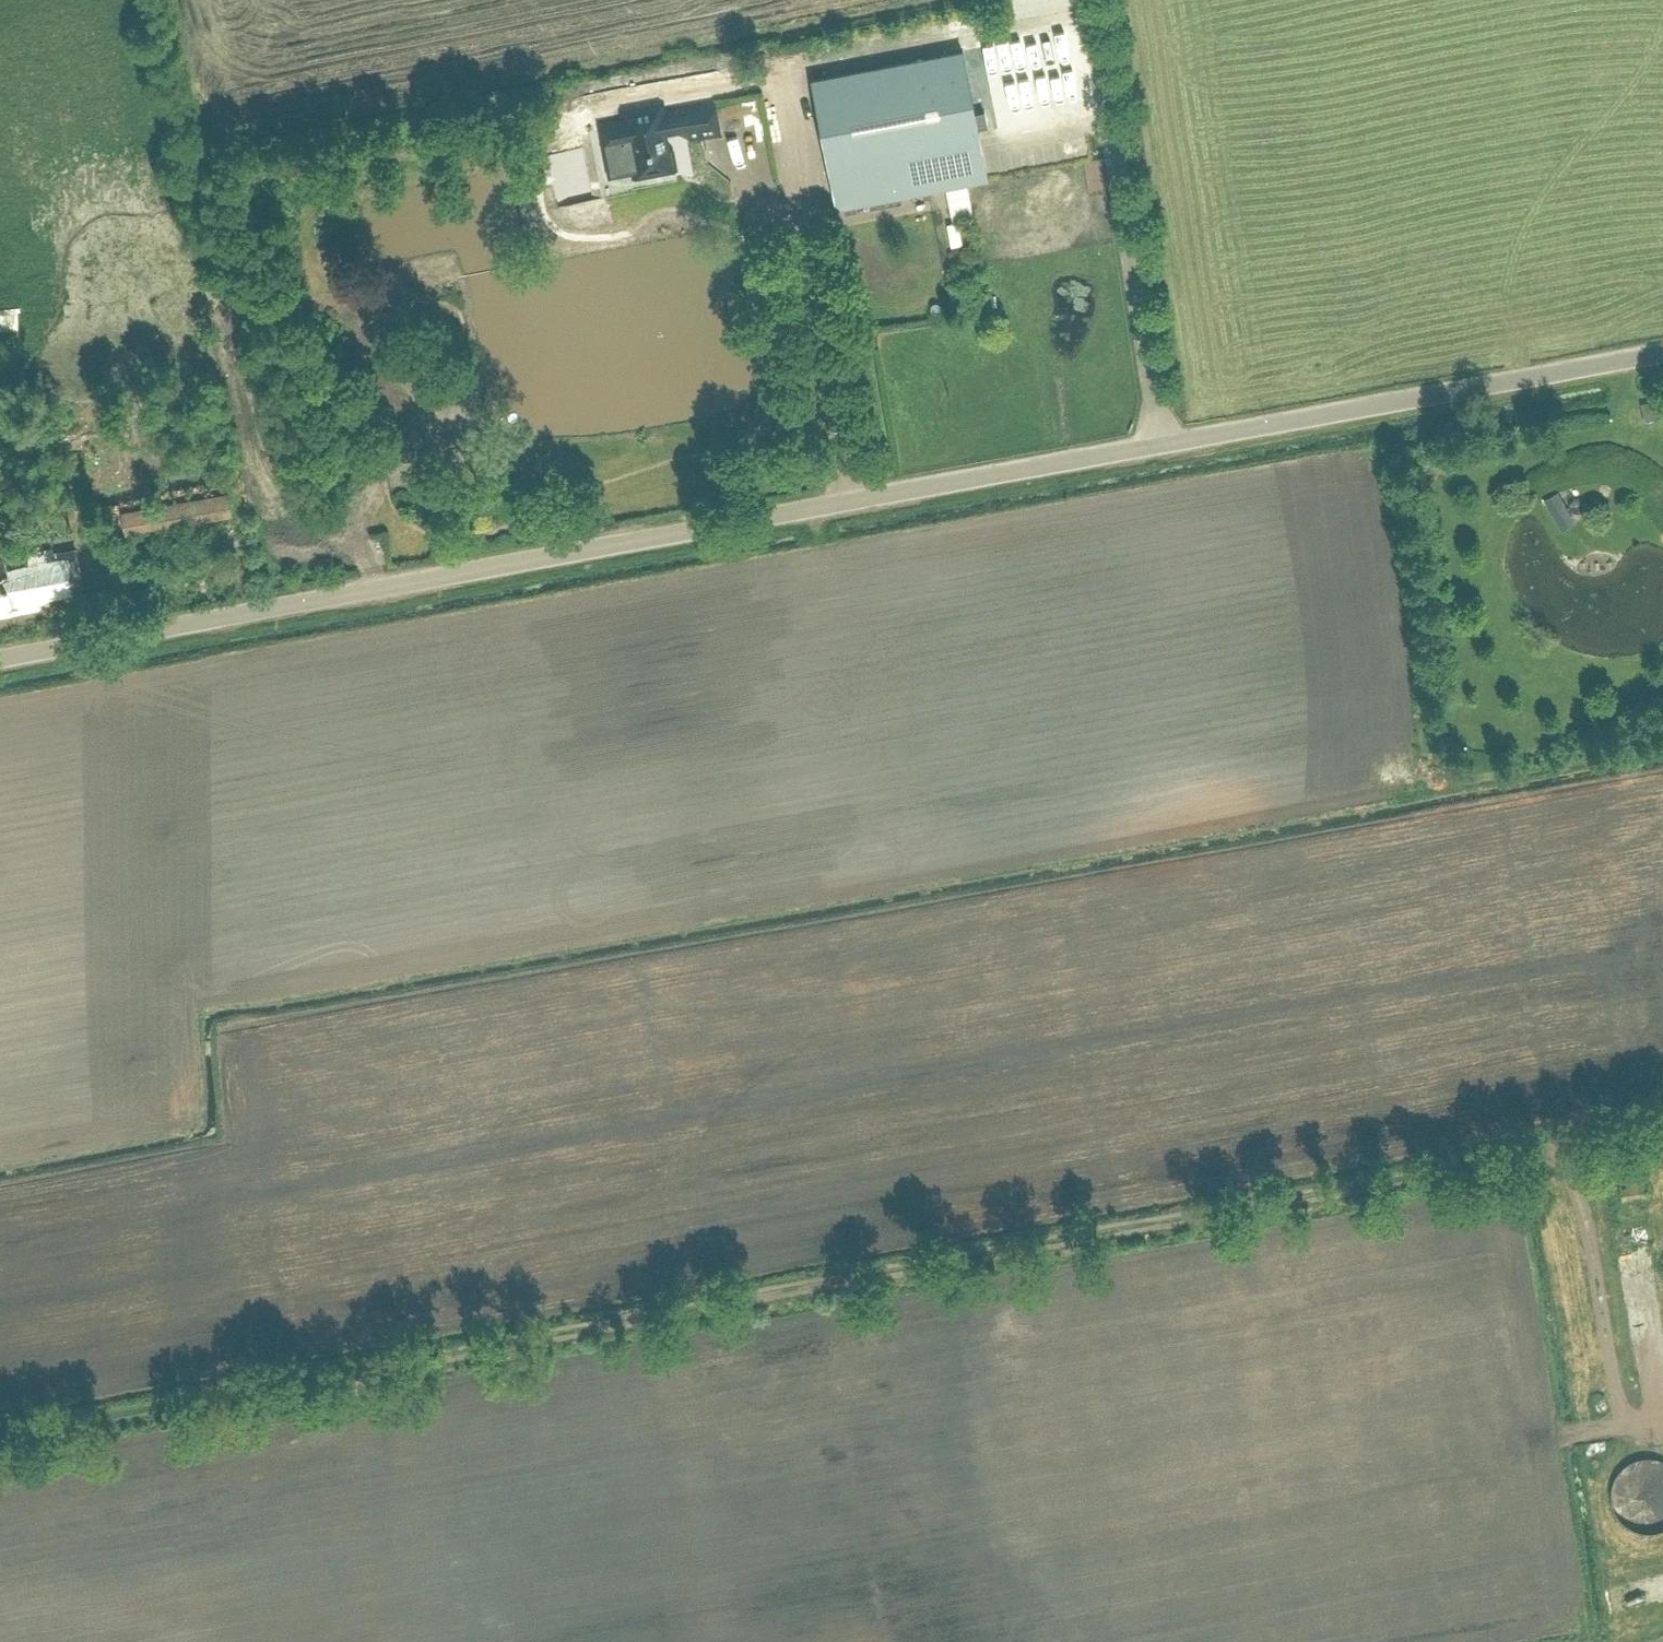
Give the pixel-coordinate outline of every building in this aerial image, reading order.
[(988,180),(963,49),(812,78),(837,208),(988,180)] [(623,120),(602,124),(607,148),(613,147),(616,142),(631,139),(633,151),(631,155),(635,177),(676,168),(673,151),(668,147),(666,133),(682,129),(692,137),(721,132),(715,101),(665,111),(664,105),(622,113),(623,120)] [(1641,402),(1644,420),(1662,416),(1662,397),(1641,402)] [(1562,486),(1549,492),(1562,522),(1575,517),(1562,486)] [(228,493),(123,511),(123,512),(127,534),(232,515),(228,493)] [(0,557),(0,615),(39,607),(38,599),(49,597),(51,606),(87,599),(78,555),(52,560),(50,548),(0,557)]
